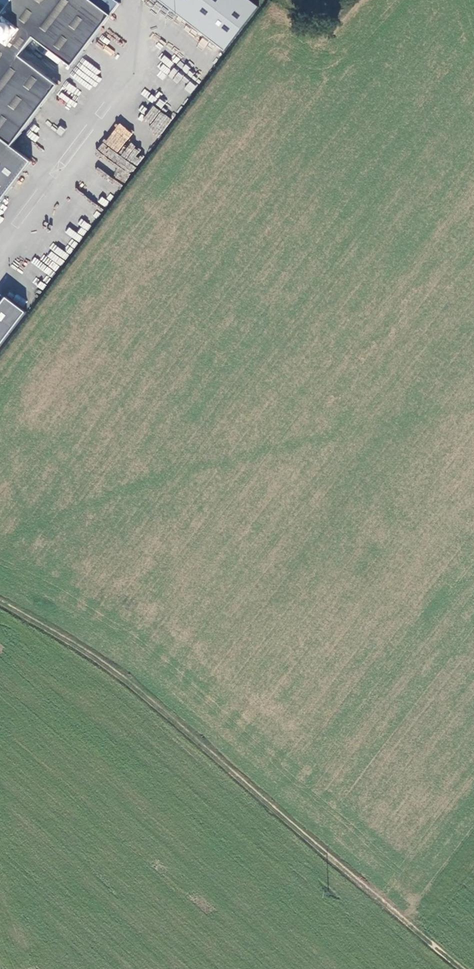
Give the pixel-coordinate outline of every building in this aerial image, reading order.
[(0,26),(0,135),(17,148),(64,87),(26,58),(40,40),(78,69),(117,18),(94,0),(20,0),(0,26)] [(225,52),(259,4),(253,0),(148,0),(157,7),(160,3),(207,37),(206,38),(225,52)] [(152,106),(143,120),(161,133),(171,119),(152,106)] [(119,123),(98,148),(108,157),(114,150),(116,152),(132,134),(119,123)] [(0,135),(0,200),(32,159),(17,148),(0,135)] [(24,311),(3,296),(0,300),(0,346),(24,311)]
